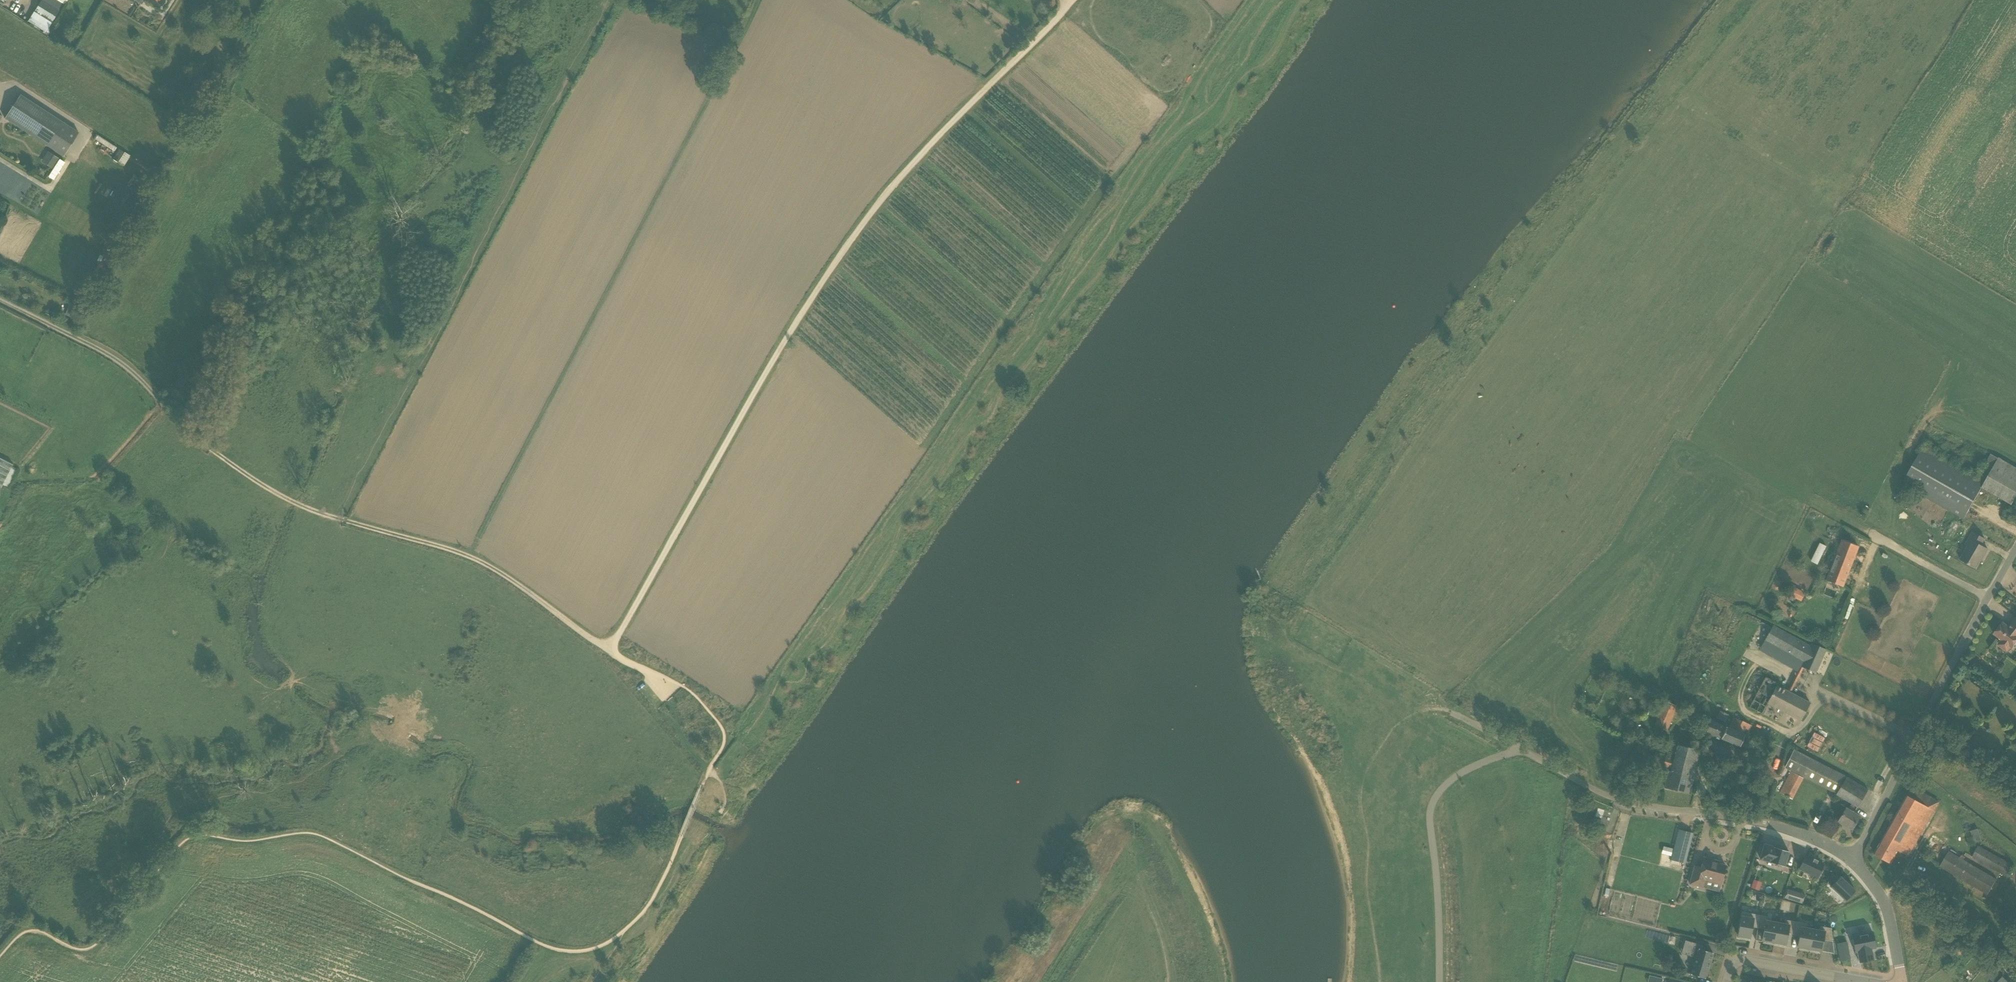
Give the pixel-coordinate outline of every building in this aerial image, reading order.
[(46,34),(64,5),(56,0),(42,0),(28,23),(46,34)] [(64,157),(79,133),(20,95),(5,118),(64,157)] [(97,135),(95,140),(115,151),(117,146),(97,135)] [(120,149),(113,159),(125,166),(131,155),(120,149)] [(48,152),(41,162),(53,170),(60,159),(48,152)] [(126,202),(131,193),(127,190),(122,199),(126,202)] [(71,303),(66,314),(73,318),(78,307),(71,303)] [(1982,488),(2012,505),(2015,498),(2015,468),(1991,454),(1976,479),(1923,449),(1903,484),(1964,519),(1982,488)] [(3,484),(8,487),(17,469),(12,467),(13,465),(0,458),(0,490),(3,484)] [(1865,505),(1860,514),(1865,517),(1871,508),(1865,505)] [(1985,539),(1973,532),(1966,545),(1968,546),(1961,560),(1975,568),(1982,556),(1984,557),(1988,549),(1981,545),(1985,539)] [(1842,542),(1827,580),(1843,586),(1857,548),(1842,542)] [(1794,588),(1789,597),(1801,603),(1806,594),(1794,588)] [(2009,627),(2003,622),(1994,634),(2002,640),(2000,643),(2000,646),(2005,650),(2008,650),(2010,647),(2012,649),(2015,644),(2015,618),(2009,627)] [(1765,654),(1801,673),(1804,667),(1816,672),(1826,650),(1811,643),(1810,645),(1777,628),(1770,643),(1771,644),(1765,654)] [(1810,703),(1777,686),(1779,684),(1766,676),(1750,707),(1762,714),(1768,703),(1800,720),(1810,703)] [(1654,725),(1667,731),(1678,706),(1665,701),(1659,699),(1655,708),(1661,711),(1654,725)] [(1725,722),(1728,715),(1720,711),(1717,718),(1725,722)] [(1704,718),(1703,721),(1700,730),(1740,746),(1745,735),(1704,718)] [(1652,765),(1669,770),(1665,788),(1689,793),(1699,750),(1678,745),(1675,758),(1656,752),(1652,765)] [(1785,767),(1837,794),(1836,794),(1852,804),(1848,810),(1846,808),(1838,821),(1845,825),(1845,826),(1849,829),(1850,828),(1852,830),(1860,816),(1853,813),(1857,807),(1858,807),(1868,790),(1847,777),(1794,750),(1785,767)] [(1800,785),(1787,778),(1779,792),(1792,799),(1800,785)] [(1926,805),(1908,795),(1874,854),(1891,863),(1899,850),(1909,856),(1939,803),(1930,798),(1926,805)] [(1972,831),(1976,841),(1983,838),(1978,828),(1972,831)] [(1671,860),(1685,864),(1693,833),(1679,829),(1671,860)] [(1770,862),(1784,866),(1789,851),(1774,847),(1765,844),(1760,859),(1770,862)] [(2014,865),(1978,845),(1972,857),(2007,877),(2014,865)] [(1661,858),(1670,860),(1671,856),(1673,849),(1663,846),(1662,854),(1661,858)] [(1997,879),(1949,850),(1940,866),(1988,894),(1997,879)] [(1824,864),(1806,856),(1800,869),(1818,877),(1824,864)] [(1704,858),(1701,868),(1695,866),(1690,884),(1719,892),(1721,885),(1726,866),(1719,864),(1719,862),(1704,858)] [(1832,873),(1827,883),(1846,901),(1856,890),(1844,879),(1841,882),(1832,873)] [(1787,890),(1785,898),(1802,903),(1804,896),(1787,890)] [(1752,928),(1758,929),(1758,927),(1760,917),(1754,915),(1754,919),(1741,917),(1738,938),(1750,940),(1752,928)] [(1772,917),(1761,915),(1760,917),(1758,927),(1764,929),(1762,940),(1764,940),(1763,942),(1772,944),(1774,944),(1778,922),(1771,921),(1772,917)] [(1775,945),(1784,946),(1784,944),(1786,944),(1788,933),(1794,934),(1796,922),(1785,920),(1784,924),(1778,922),(1774,944),(1775,944),(1775,945)] [(1794,934),(1800,935),(1798,947),(1799,947),(1799,949),(1808,951),(1808,950),(1809,951),(1813,929),(1807,928),(1807,924),(1796,922),(1794,934)] [(1810,951),(1819,953),(1820,951),(1821,951),(1824,939),(1833,941),(1831,928),(1821,926),(1820,930),(1813,929),(1809,951),(1810,951)] [(1860,963),(1874,960),(1872,953),(1870,953),(1870,949),(1876,948),(1873,932),(1852,937),(1855,952),(1858,951),(1860,963)] [(1966,940),(1954,942),(1957,955),(1968,952),(1966,940)] [(1848,946),(1838,948),(1841,962),(1851,959),(1848,946)] [(1713,953),(1699,948),(1691,974),(1705,978),(1713,953)] [(2014,962),(2015,961),(2015,953),(2013,950),(2007,954),(2014,962)] [(1994,981),(2000,975),(1991,967),(1985,974),(1994,981)]
